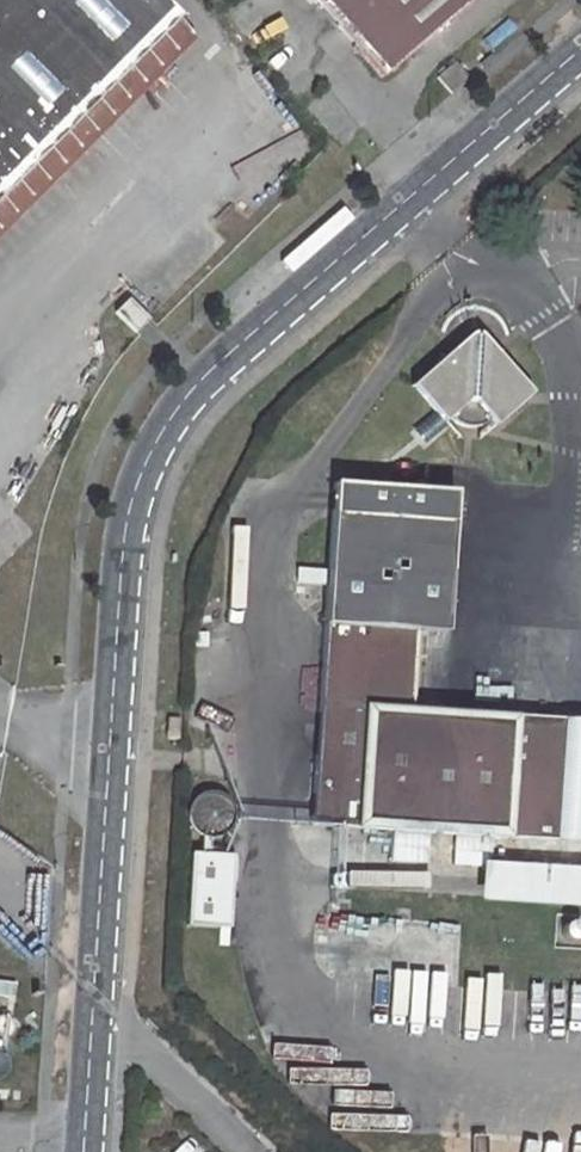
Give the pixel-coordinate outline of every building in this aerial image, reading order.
[(176,17),(159,0),(0,0),(0,196),(175,19),(176,17)] [(467,0),(310,0),(377,77),(467,0)] [(196,39),(175,19),(0,196),(0,235),(196,39)] [(487,53),(476,63),(480,68),(491,58),(487,53)] [(448,95),(467,78),(454,63),(434,79),(448,95)] [(128,299),(114,313),(133,332),(147,318),(128,299)] [(528,395),(473,332),(410,386),(437,418),(442,414),(450,421),(462,427),(478,427),(489,422),(492,427),(528,395)] [(312,825),(580,843),(580,723),(414,712),(418,634),(444,635),(452,493),(332,487),(312,825)] [(325,573),(294,571),(293,585),(324,587),(325,573)] [(202,836),(211,838),(222,836),(227,833),(232,826),(235,816),(233,807),(228,800),(222,795),(214,793),(204,794),(196,799),(191,807),(189,815),(191,825),(196,832),(202,836)] [(232,929),(235,856),(192,854),(188,927),(223,929),(232,929)] [(580,905),(580,871),(434,861),(433,895),(580,905)] [(231,947),(232,929),(223,929),(222,947),(231,947)]
